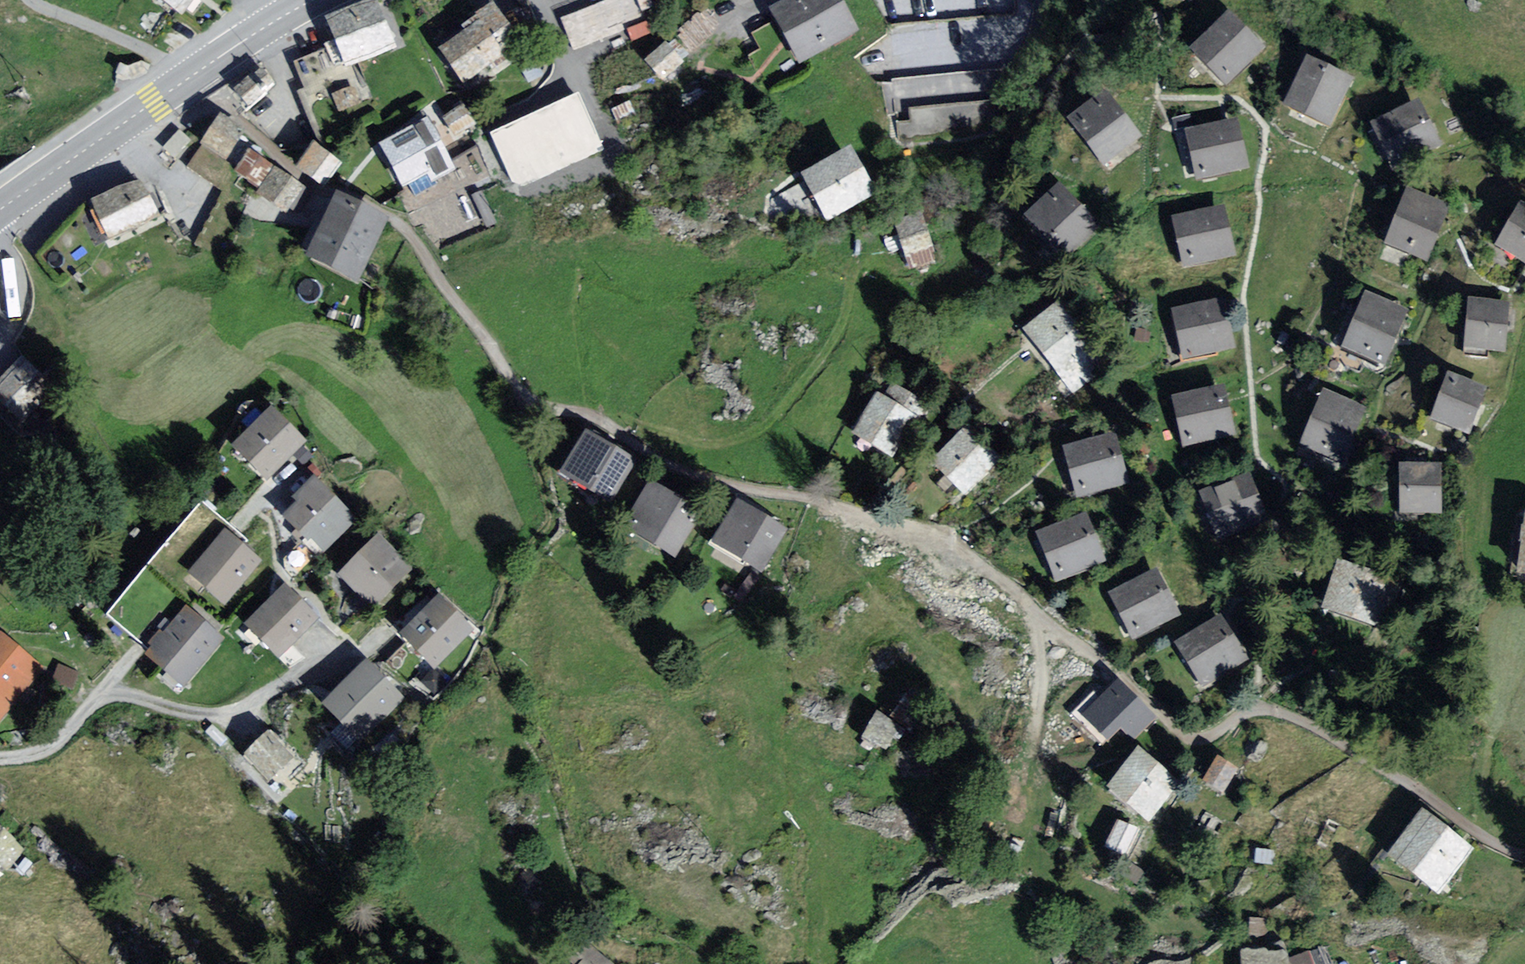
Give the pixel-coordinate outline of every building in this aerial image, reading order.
[(173,18),(186,0),(148,0),(173,18)] [(564,12),(577,45),(629,25),(625,16),(656,4),(654,0),(597,0),(564,12)] [(769,20),(800,68),(853,34),(831,0),(800,0),(769,20)] [(366,7),(320,28),(339,68),(384,47),(366,7)] [(482,11),(434,50),(464,85),(511,46),(482,11)] [(1252,50),(1218,15),(1183,50),(1216,85),(1252,50)] [(646,55),(665,77),(689,57),(670,35),(646,55)] [(1343,84),(1296,65),(1276,115),(1324,134),(1343,84)] [(256,74),(226,98),(242,117),(271,93),(256,74)] [(584,91),(492,125),(514,183),(606,148),(584,91)] [(1132,147),(1097,91),(1056,116),(1092,172),(1132,147)] [(457,135),(478,121),(465,101),(444,115),(457,135)] [(1416,102),(1364,117),(1379,167),(1431,152),(1416,102)] [(1230,120),(1178,136),(1192,185),(1245,170),(1230,120)] [(228,133),(211,121),(191,148),(208,160),(228,133)] [(414,130),(378,148),(402,196),(438,178),(414,130)] [(330,167),(305,149),(290,170),(315,187),(330,167)] [(286,186),(241,155),(227,176),(272,206),(286,186)] [(844,155),(780,191),(804,232),(867,197),(844,155)] [(126,183),(90,205),(114,243),(149,220),(126,183)] [(1095,229),(1049,191),(1018,228),(1064,266),(1095,229)] [(1508,193),(1487,249),(1524,264),(1524,199),(1508,193)] [(1439,212),(1400,197),(1378,253),(1417,268),(1439,212)] [(373,221),(325,200),(298,259),(345,281),(373,221)] [(1208,205),(1156,221),(1171,270),(1223,255),(1208,205)] [(925,210),(897,219),(912,266),(940,258),(925,210)] [(1212,290),(1159,306),(1174,355),(1226,340),(1212,290)] [(1397,308),(1358,293),(1336,349),(1375,364),(1397,308)] [(1511,308),(1472,293),(1450,350),(1489,365),(1511,308)] [(1094,355),(1057,308),(1014,343),(1051,389),(1094,355)] [(0,376),(0,396),(23,420),(59,386),(25,351),(0,376)] [(1483,382),(1444,367),(1422,424),(1461,438),(1483,382)] [(1213,379),(1161,395),(1176,444),(1228,429),(1213,379)] [(1354,406),(1315,391),(1293,447),(1332,462),(1354,406)] [(848,434),(884,453),(904,416),(867,397),(848,434)] [(295,432),(265,410),(232,454),(262,476),(295,432)] [(931,466),(957,492),(991,459),(965,432),(931,466)] [(1110,432),(1058,447),(1072,497),(1124,481),(1110,432)] [(632,459),(588,434),(568,470),(611,495),(632,459)] [(1437,466),(1394,475),(1402,517),(1446,509),(1437,466)] [(1249,480),(1196,495),(1209,543),(1263,527),(1249,480)] [(347,525),(307,483),(276,513),(316,554),(347,525)] [(686,515),(643,486),(621,519),(664,548),(686,515)] [(763,535),(729,508),(705,538),(739,565),(763,535)] [(1084,511),(1031,527),(1046,576),(1098,561),(1084,511)] [(1516,513),(1503,577),(1524,581),(1524,515),(1516,513)] [(185,577),(219,603),(248,565),(214,539),(185,577)] [(400,569),(372,540),(334,577),(362,606),(400,569)] [(1397,589),(1334,564),(1318,607),(1380,632),(1397,589)] [(1163,571),(1111,587),(1125,637),(1177,621),(1163,571)] [(241,627),(271,654),(307,615),(277,588),(241,627)] [(426,606),(395,638),(428,670),(459,638),(426,606)] [(185,614),(145,658),(178,687),(218,643),(185,614)] [(1239,660),(1210,616),(1170,642),(1199,686),(1239,660)] [(0,645),(0,711),(31,668),(0,645)] [(399,703),(362,667),(324,706),(361,742),(399,703)] [(1145,716),(1112,687),(1089,714),(1121,742),(1145,716)] [(876,708),(866,735),(895,747),(906,720),(876,708)] [(268,724),(246,750),(288,784),(309,759),(268,724)] [(1165,781),(1127,754),(1103,789),(1141,815),(1165,781)] [(1230,772),(1213,762),(1199,785),(1216,795),(1230,772)] [(1459,845),(1414,817),(1384,865),(1430,893),(1459,845)] [(1128,833),(1112,825),(1101,846),(1117,854),(1128,833)] [(0,842),(0,866),(12,853),(0,842)] [(1332,963),(1326,942),(1292,952),(1287,936),(1241,949),(1245,963),(1331,963),(1332,963)] [(586,953),(575,963),(598,963),(586,953)]
